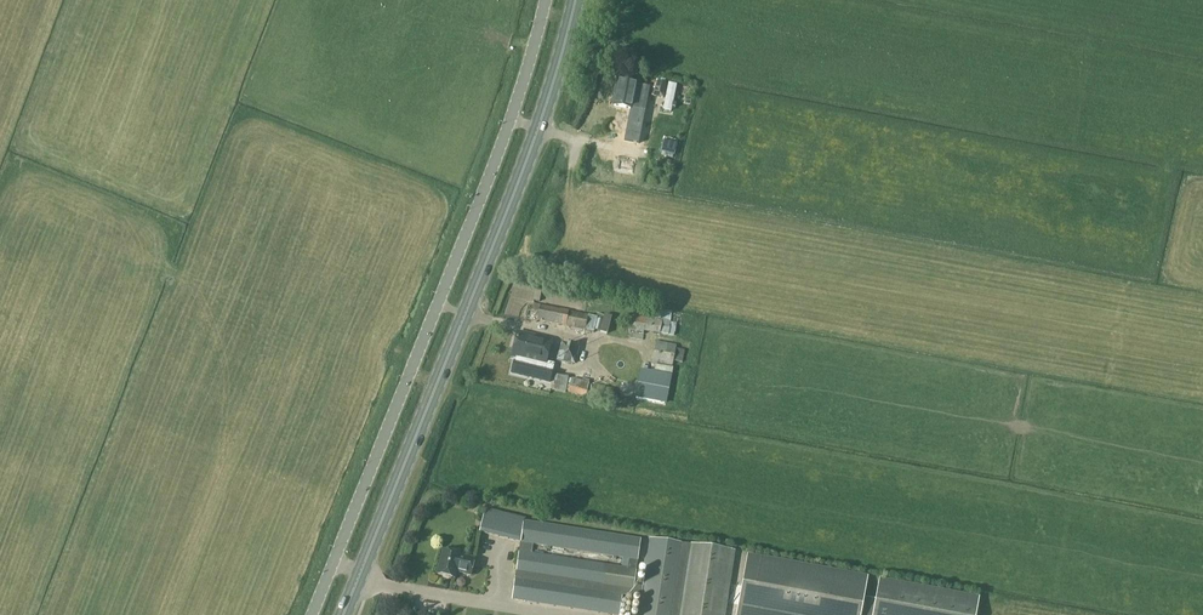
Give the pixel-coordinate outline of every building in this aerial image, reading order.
[(630,111),(638,113),(642,93),(663,98),(666,84),(656,82),(655,88),(617,80),(615,89),(617,89),(614,105),(631,108),(630,111)] [(632,172),(635,157),(617,154),(614,168),(632,172)] [(599,318),(587,315),(568,312),(569,311),(533,304),(531,311),(538,312),(537,320),(566,326),(585,330),(585,328),(606,333),(609,322),(599,319),(599,318)] [(628,333),(643,336),(643,334),(659,336),(662,322),(647,319),(647,318),(631,315),(628,333)] [(516,358),(514,366),(541,373),(543,364),(546,365),(552,340),(518,332),(512,356),(516,358)] [(676,345),(656,341),(652,363),(672,367),(673,364),(681,366),(684,349),(676,348),(676,345)] [(579,347),(563,343),(558,360),(575,364),(579,347)] [(639,384),(636,398),(665,403),(666,396),(667,396),(671,376),(648,372),(641,370),(639,384)] [(550,374),(547,388),(566,392),(569,378),(550,374)] [(590,397),(611,403),(614,390),(603,387),(604,383),(595,380),(590,397)] [(590,384),(580,381),(577,394),(586,396),(590,384)] [(618,614),(620,614),(623,594),(633,596),(642,597),(643,586),(634,585),(638,560),(639,552),(641,539),(524,521),(524,518),(485,509),(479,536),(520,545),(519,552),(512,600),(618,614)] [(643,586),(642,597),(639,614),(725,614),(735,551),(686,543),(651,538),(643,586)] [(438,574),(455,578),(456,572),(471,575),(475,559),(460,555),(444,551),(438,574)] [(751,614),(861,614),(868,576),(748,554),(737,613),(751,614)] [(980,596),(880,578),(873,614),(976,614),(980,596)]
